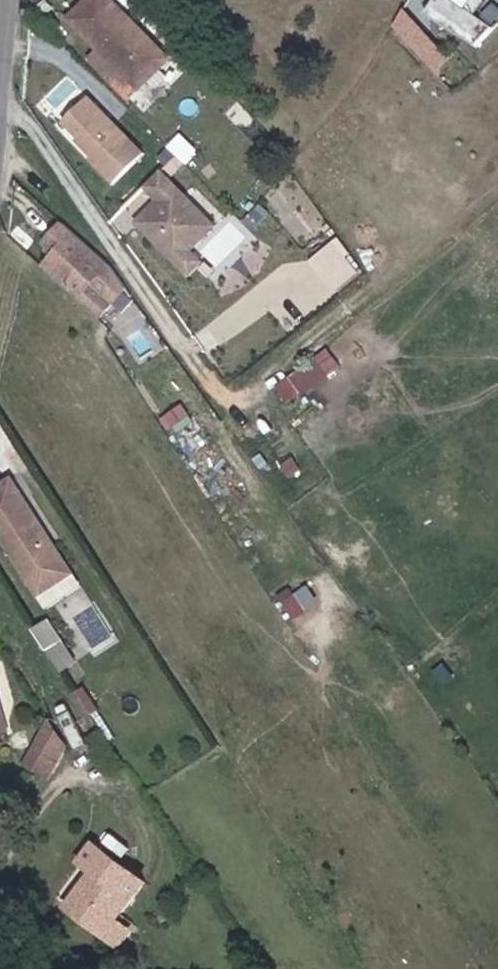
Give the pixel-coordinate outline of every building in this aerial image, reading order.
[(137,73),(165,44),(120,0),(73,0),(69,4),(137,73)] [(434,6),(483,38),(497,18),(470,0),(438,0),(434,6)] [(142,138),(85,82),(61,106),(77,122),(74,124),(89,140),(87,143),(112,168),(142,138)] [(159,155),(144,171),(156,183),(134,205),(176,248),(189,235),(185,231),(195,221),(195,206),(202,199),(159,155)] [(214,210),(202,199),(195,206),(195,221),(185,231),(189,235),(214,210)] [(53,235),(65,246),(51,261),(106,311),(120,296),(98,277),(116,257),(71,216),(53,235)] [(292,373),(305,392),(330,375),(317,357),(292,373)] [(43,598),(76,576),(15,481),(0,491),(0,532),(43,598)] [(298,617),(320,599),(305,581),(283,599),(298,617)] [(62,613),(48,621),(64,645),(76,636),(62,613)] [(76,636),(64,645),(71,656),(84,648),(76,636)] [(10,727),(0,683),(0,729),(10,727)] [(74,741),(55,718),(32,758),(57,774),(74,741)] [(93,847),(107,856),(113,861),(105,872),(97,870),(79,897),(115,923),(127,908),(150,873),(154,867),(105,831),(93,847)] [(113,861),(107,856),(97,870),(105,872),(113,861)] [(137,915),(127,908),(115,923),(123,929),(128,933),(140,918),(137,915)]
